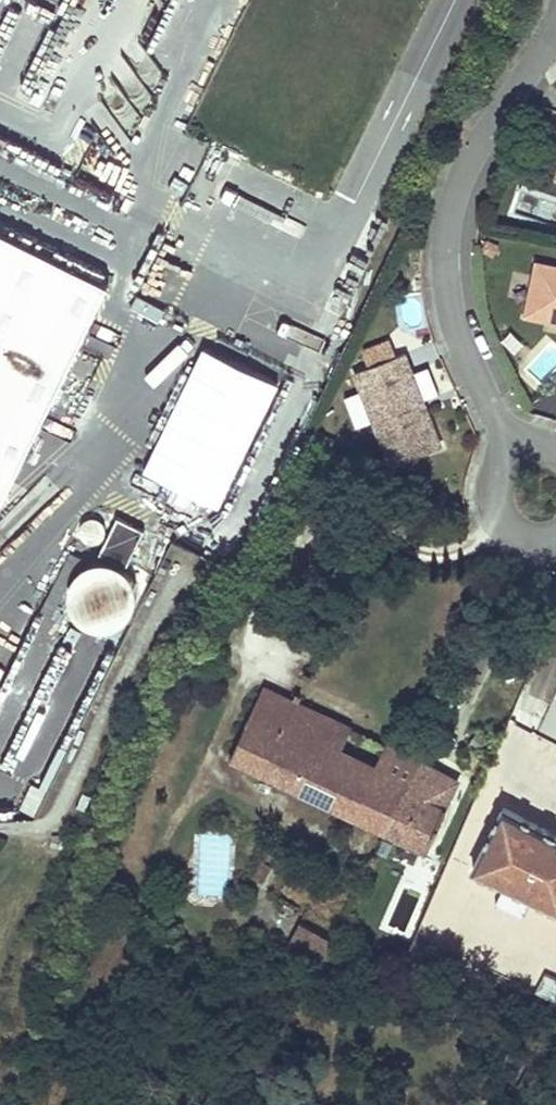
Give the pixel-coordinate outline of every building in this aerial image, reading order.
[(84,337),(108,289),(0,235),(0,507),(84,337)] [(483,251),(488,254),(493,256),(498,245),(488,241),(483,251)] [(539,259),(526,312),(545,316),(547,309),(555,312),(555,263),(539,259)] [(545,316),(555,319),(555,312),(547,309),(545,316)] [(222,514),(275,385),(195,352),(142,482),(222,514)] [(441,447),(427,409),(420,411),(418,405),(424,402),(405,352),(355,371),(391,466),(441,447)] [(427,409),(424,402),(418,405),(420,411),(427,409)] [(150,535),(123,522),(105,559),(95,560),(86,564),(81,569),(75,577),(72,585),(72,594),(75,607),(80,614),(90,622),(96,624),(107,625),(117,623),(123,620),(128,616),(133,610),(135,607),(137,602),(138,596),(138,590),(136,580),(131,572),(150,535)] [(79,545),(100,545),(100,522),(79,523),(79,545)] [(293,703),(265,691),(231,760),(385,832),(429,852),(447,813),(444,811),(457,784),(417,762),(400,753),(293,703)] [(548,831),(503,809),(473,870),(555,910),(555,835),(548,831)] [(263,860),(253,877),(264,883),(278,858),(270,853),(265,861),(263,860)] [(338,943),(299,922),(288,944),(326,965),(338,943)]
